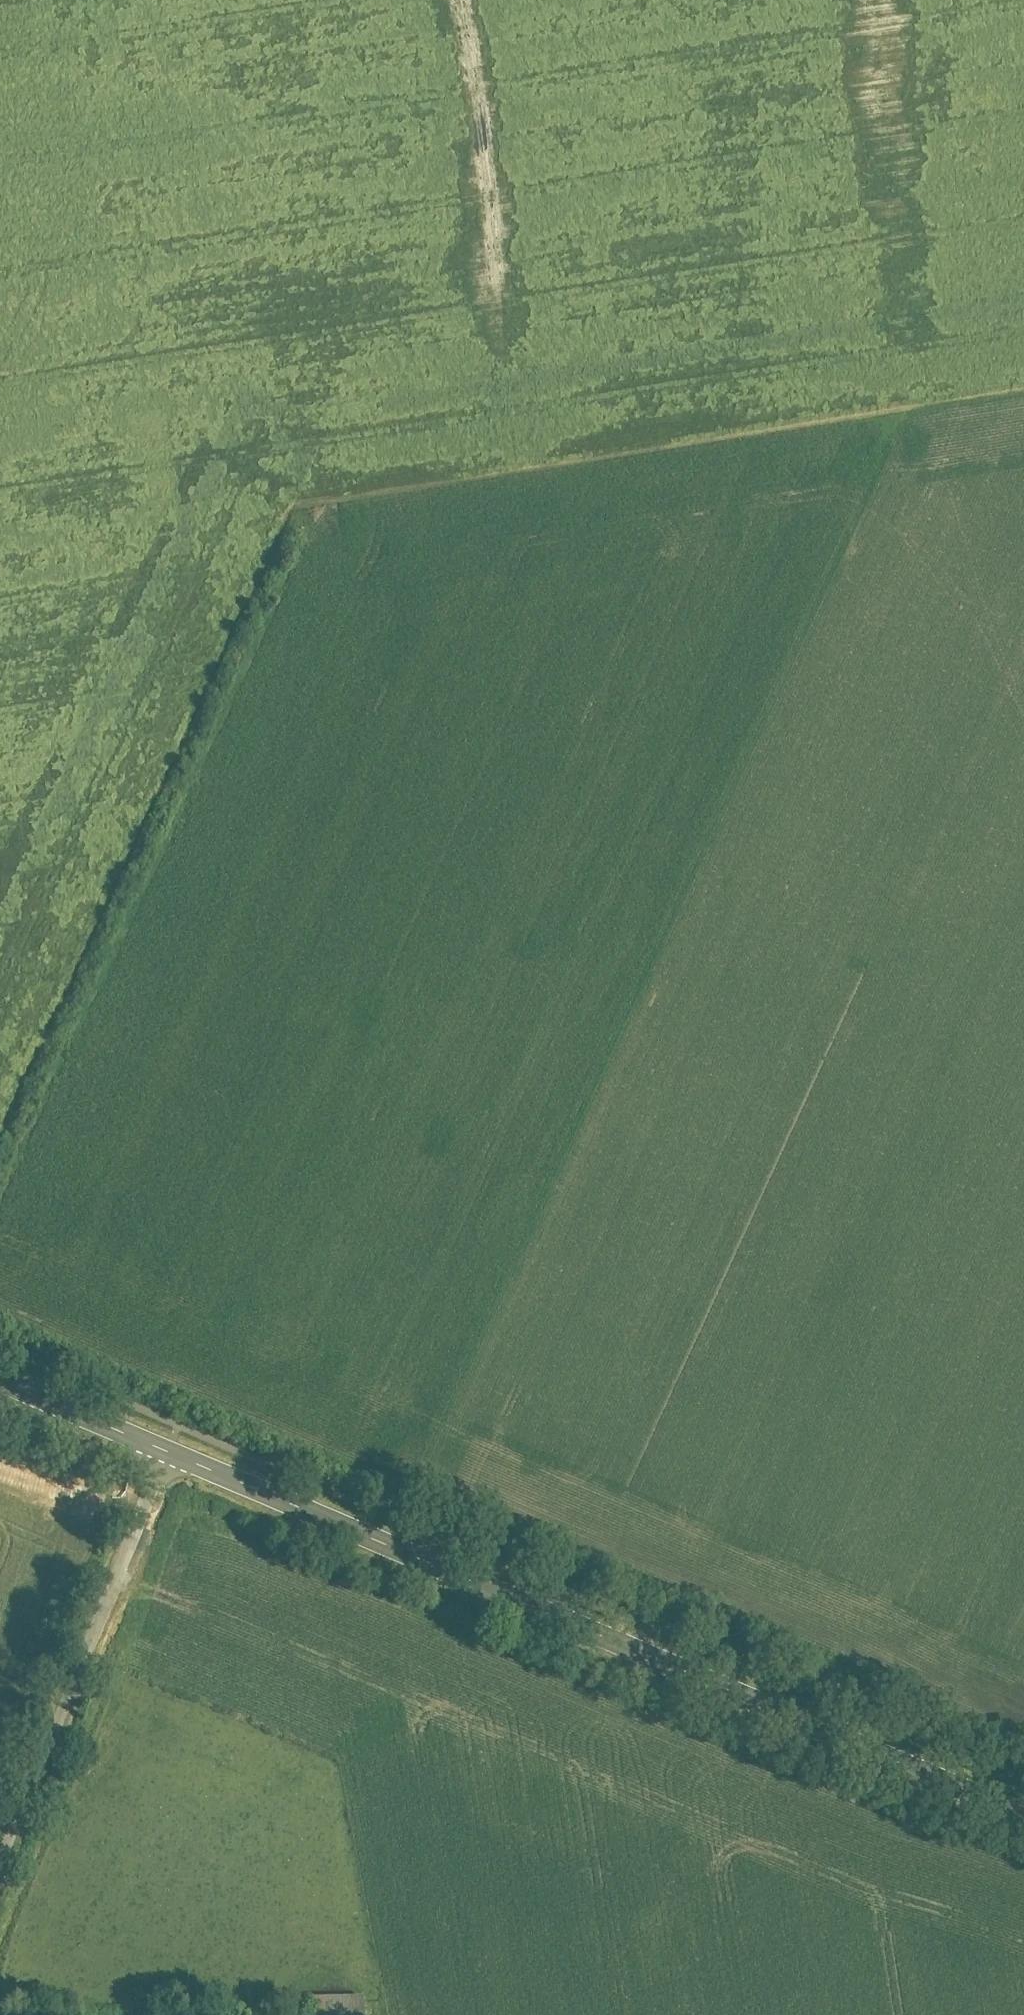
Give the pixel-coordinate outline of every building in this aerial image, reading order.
[(310,1994),(311,2014),(365,2014),(364,1993),(310,1994)]
